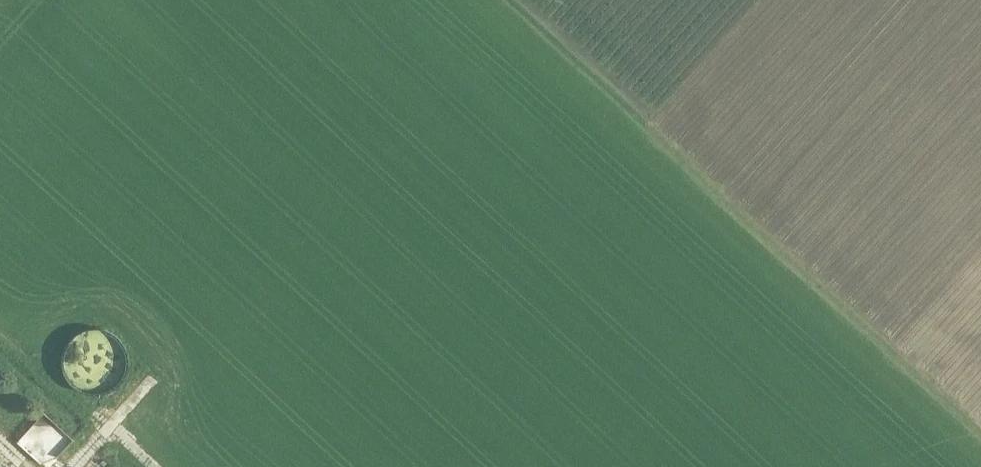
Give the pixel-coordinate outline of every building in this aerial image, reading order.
[(39,459),(65,436),(42,410),(16,434),(39,459)]
